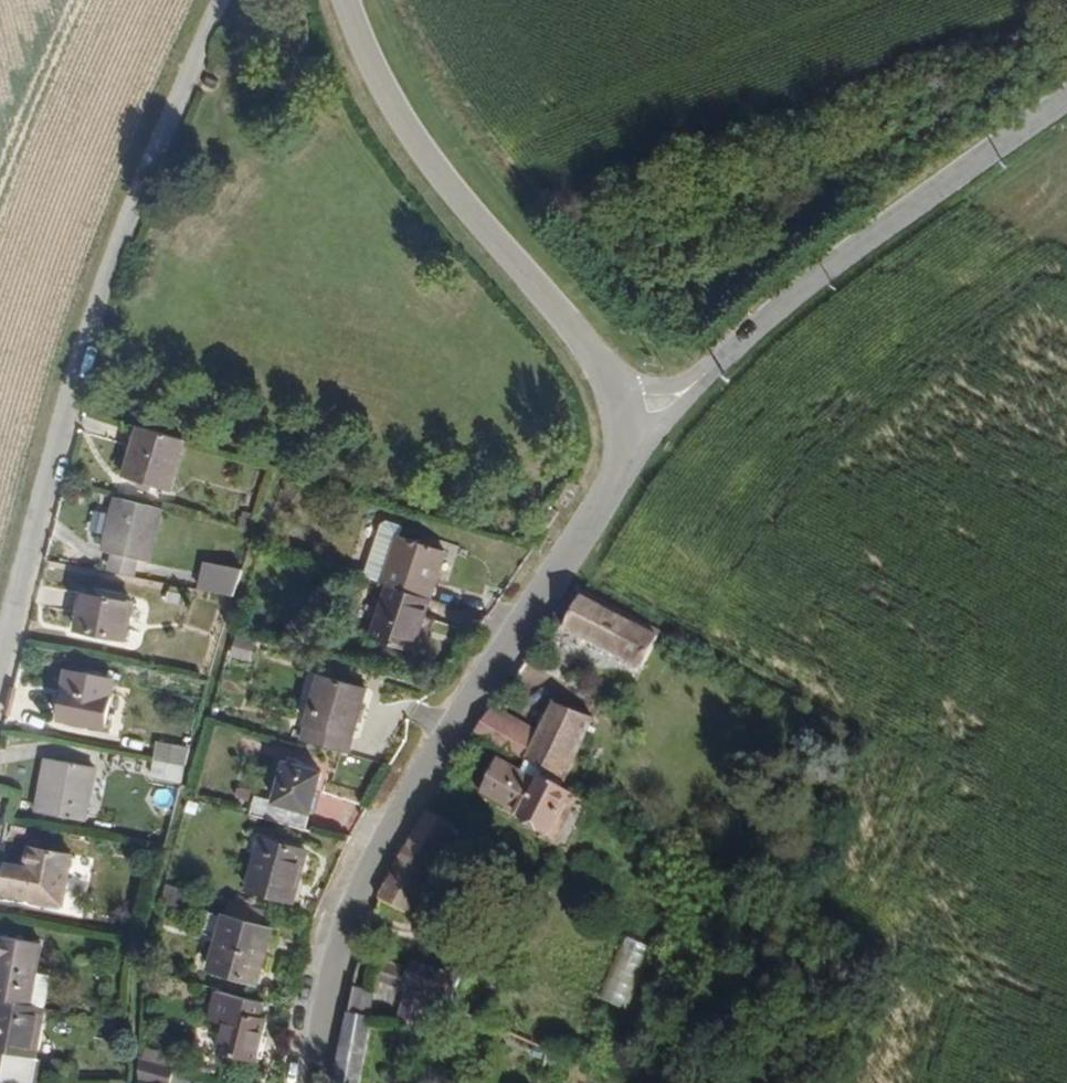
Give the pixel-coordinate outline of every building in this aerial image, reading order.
[(143,479),(188,491),(202,441),(156,429),(143,479)] [(153,561),(165,564),(179,509),(132,499),(118,553),(128,555),(153,561)] [(373,572),(392,578),(399,580),(440,593),(452,544),(436,540),(438,532),(393,520),(386,524),(373,572)] [(124,575),(149,579),(153,561),(128,555),(124,575)] [(213,590),(247,595),(257,571),(219,562),(213,590)] [(384,637),(427,647),(440,593),(399,580),(384,637)] [(652,672),(674,634),(582,583),(558,622),(652,672)] [(91,631),(140,640),(149,603),(99,593),(91,631)] [(322,723),(371,735),(383,687),(334,674),(330,686),(332,686),(322,723)] [(70,721),(115,732),(129,686),(82,675),(70,721)] [(521,755),(536,763),(551,739),(505,712),(486,741),(518,760),(521,755)] [(582,789),(596,766),(611,740),(566,714),(551,739),(536,763),(582,789)] [(166,764),(198,770),(203,755),(168,749),(166,764)] [(566,838),(586,801),(578,797),(554,783),(551,788),(502,760),(484,790),(566,838)] [(272,818),(322,831),(338,771),(303,762),(292,802),(277,799),(272,818)] [(46,815),(94,824),(105,772),(55,763),(46,815)] [(163,780),(194,786),(198,770),(166,764),(163,780)] [(454,899),(443,892),(474,835),(441,817),(408,875),(396,905),(440,927),(454,899)] [(264,888),(312,900),(324,851),(276,840),(264,888)] [(83,859),(38,851),(35,870),(16,866),(11,896),(30,900),(72,908),(83,859)] [(179,906),(183,890),(164,885),(160,901),(179,906)] [(635,895),(602,1003),(629,1011),(662,903),(635,895)] [(225,971),(272,983),(287,929),(276,926),(280,909),(246,901),(243,917),(239,916),(225,971)] [(45,977),(49,948),(7,940),(0,983),(0,1003),(53,1013),(59,980),(45,977)] [(418,996),(423,979),(399,967),(391,987),(417,999),(418,996)] [(418,996),(473,1014),(481,989),(426,971),(423,979),(418,996)] [(388,1018),(376,1014),(380,993),(370,991),(351,1082),(374,1082),(388,1018)] [(233,1057),(271,1066),(281,1021),(275,1020),(278,1004),(232,993),(225,1023),(239,1026),(233,1057)] [(409,1041),(452,1058),(469,1019),(424,1002),(409,1041)] [(44,1065),(53,1013),(0,1003),(0,1057),(14,1060),(10,1082),(48,1082),(51,1066),(44,1065)]
